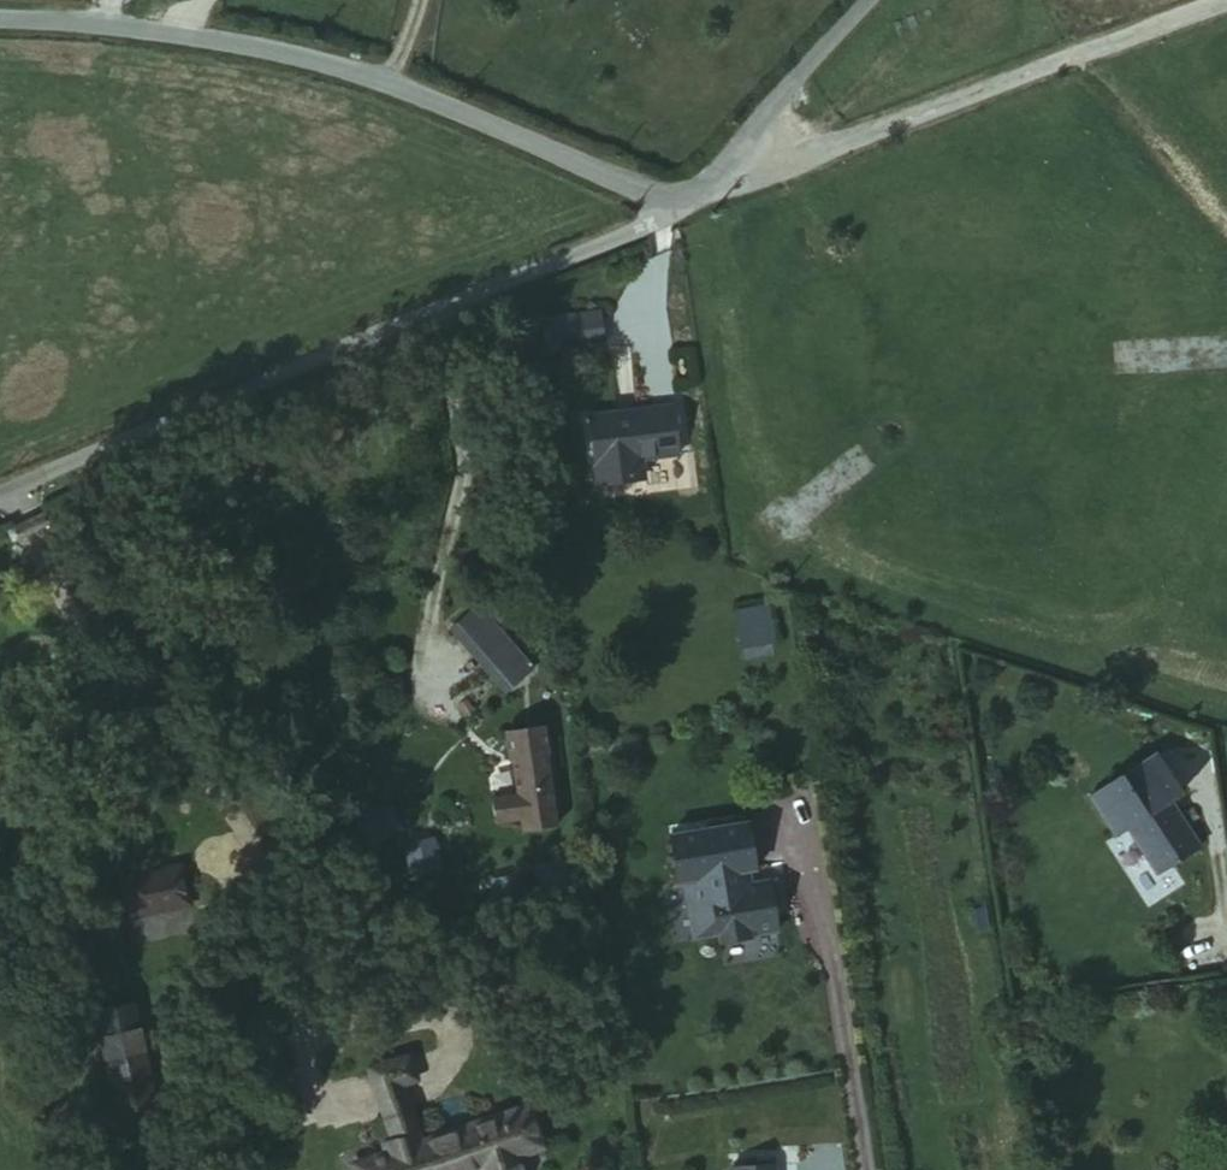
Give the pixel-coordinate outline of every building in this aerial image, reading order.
[(592,283),(556,288),(561,324),(597,318),(592,283)] [(667,399),(583,407),(587,455),(589,454),(590,474),(624,471),(634,459),(634,451),(672,447),(667,399)] [(635,471),(634,459),(624,471),(635,471)] [(766,642),(762,606),(731,609),(734,645),(766,642)] [(475,610),(455,627),(510,691),(533,671),(475,610)] [(546,827),(529,733),(498,737),(508,798),(487,801),(493,827),(511,823),(513,832),(546,827)] [(1147,754),(1080,796),(1105,836),(1117,829),(1146,875),(1190,847),(1161,801),(1172,794),(1147,754)] [(736,825),(660,837),(667,886),(673,885),(678,915),(683,915),(687,942),(708,939),(709,945),(766,935),(761,911),(767,910),(763,882),(739,887),(738,874),(744,873),(736,825)] [(122,871),(123,915),(187,914),(186,870),(122,871)] [(708,939),(687,942),(688,948),(709,945),(708,939)] [(115,1112),(158,1102),(134,1008),(92,1018),(115,1112)] [(359,1074),(375,1120),(397,1112),(383,1066),(359,1074)] [(379,1153),(346,1164),(348,1169),(461,1169),(476,1165),(478,1169),(513,1169),(508,1154),(530,1146),(517,1105),(409,1143),(379,1153)] [(397,1112),(375,1120),(382,1140),(404,1133),(397,1112)] [(404,1133),(382,1140),(375,1142),(379,1153),(409,1143),(404,1133)]
